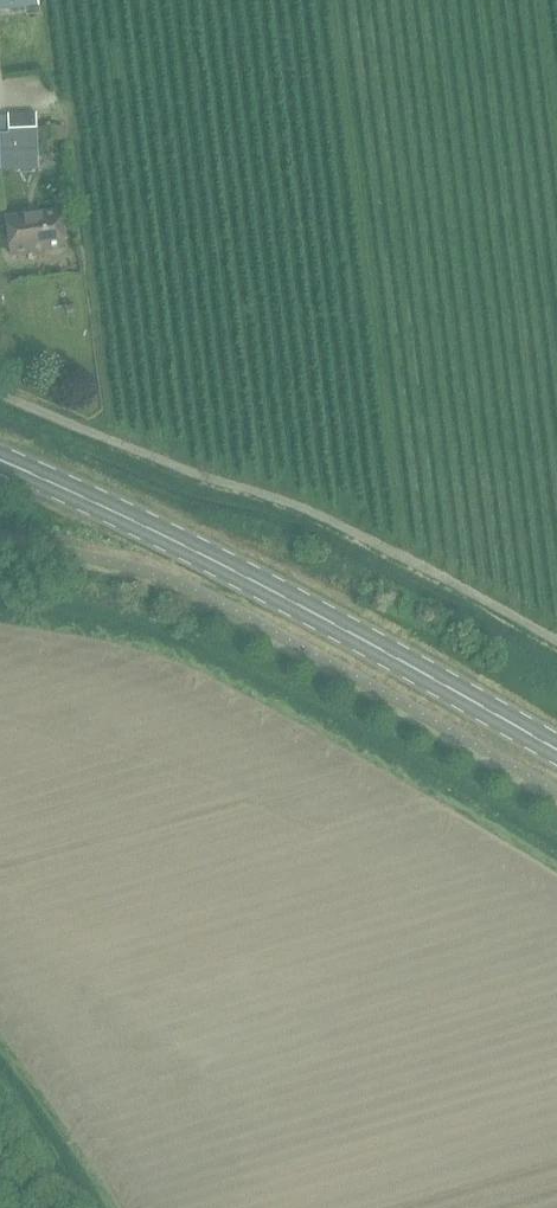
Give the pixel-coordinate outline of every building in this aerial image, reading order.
[(24,7),(23,0),(0,0),(0,10),(24,7)] [(9,131),(37,130),(36,114),(8,115),(9,131)] [(60,213),(6,220),(11,255),(64,248),(60,213)]
